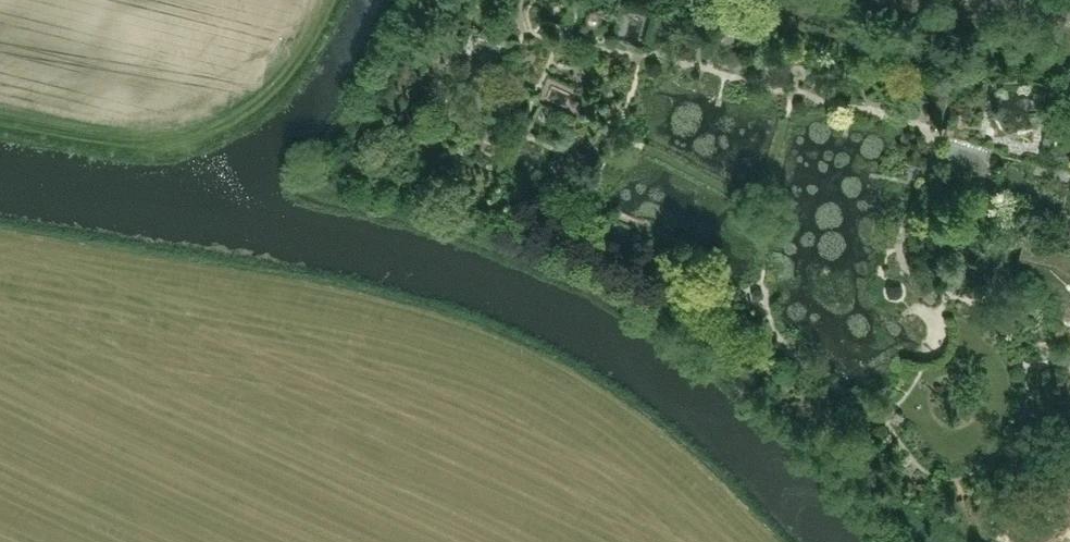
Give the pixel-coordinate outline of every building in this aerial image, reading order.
[(943,165),(985,176),(985,174),(983,174),(990,147),(989,147),(989,146),(1007,150),(1006,152),(1069,168),(1069,130),(955,101),(945,141),(949,142),(943,165)] [(1028,249),(1019,285),(1069,297),(1069,259),(1028,249)] [(1069,478),(1069,458),(1060,469),(1069,478)]
